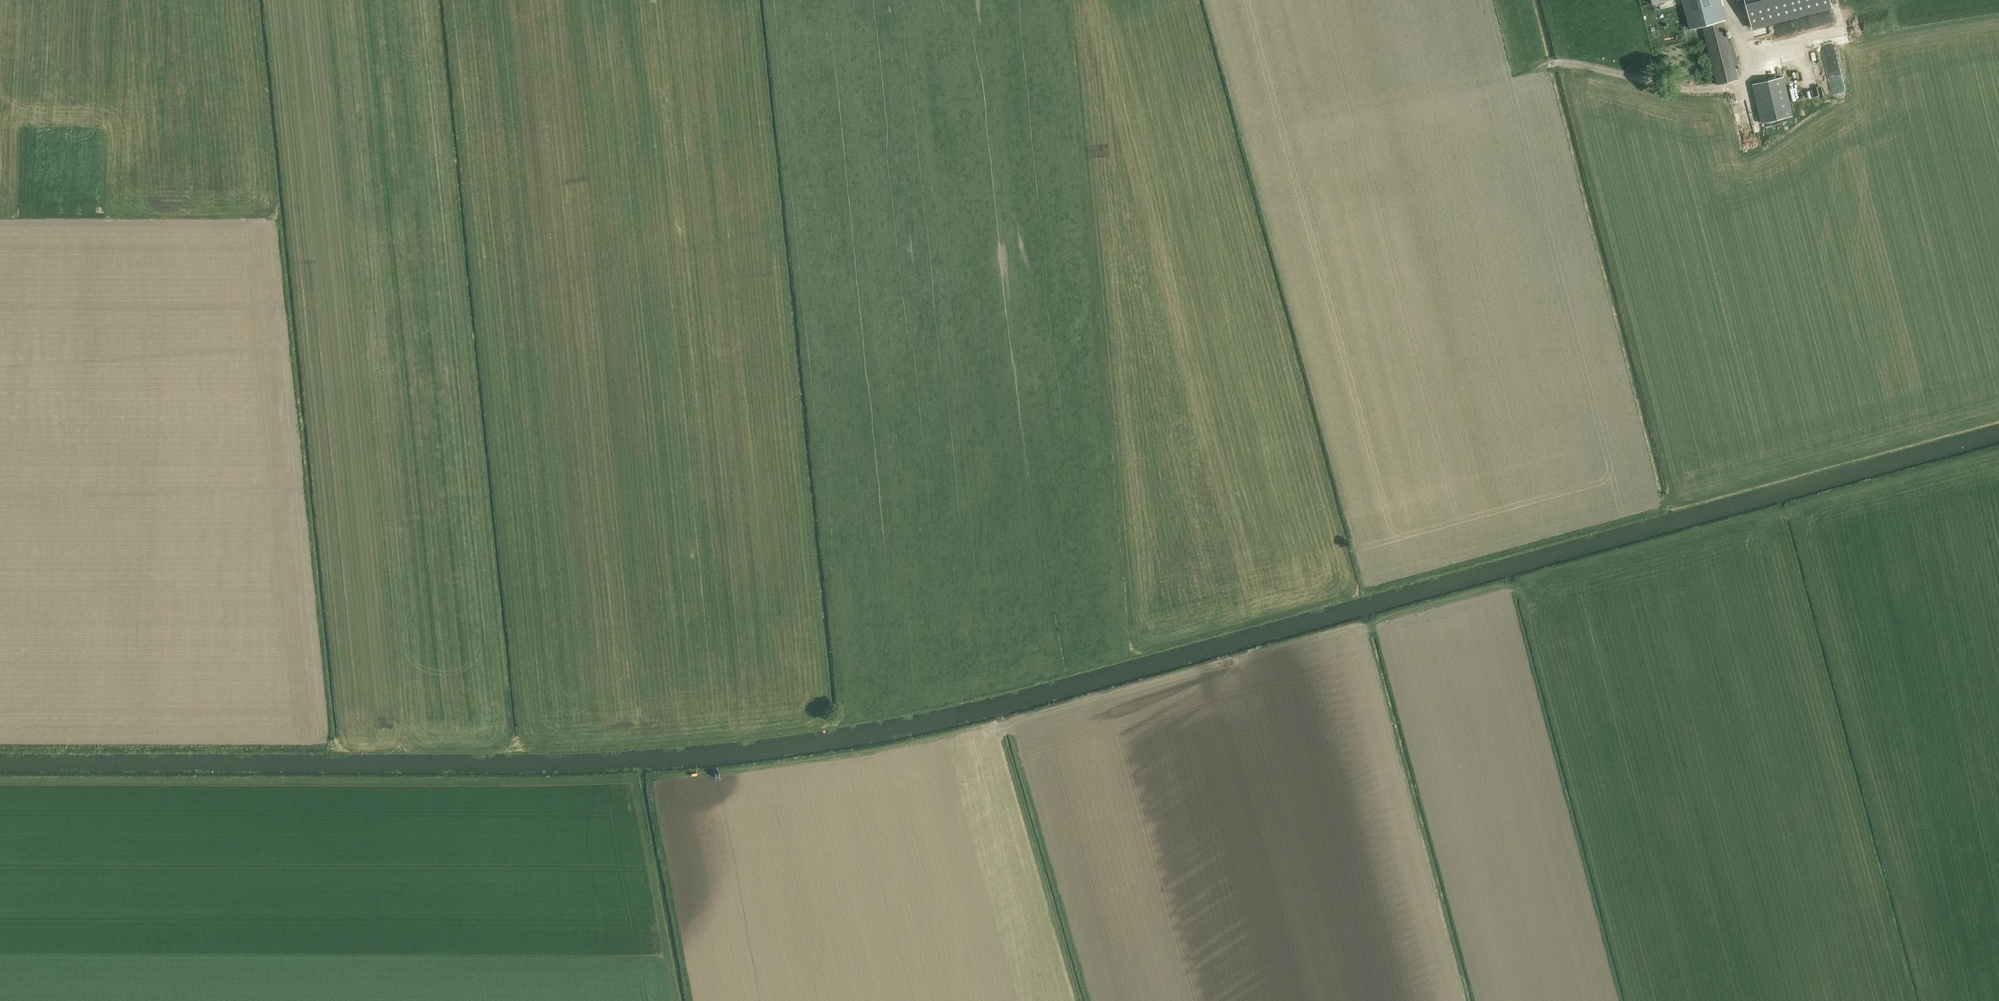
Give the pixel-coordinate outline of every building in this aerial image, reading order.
[(1717,84),(1738,79),(1723,20),(1726,19),(1721,0),(1683,0),(1691,29),(1702,26),(1717,84)] [(1752,29),(1833,8),(1831,0),(1745,0),(1752,29)] [(1760,116),(1791,108),(1784,77),(1752,84),(1760,116)]
